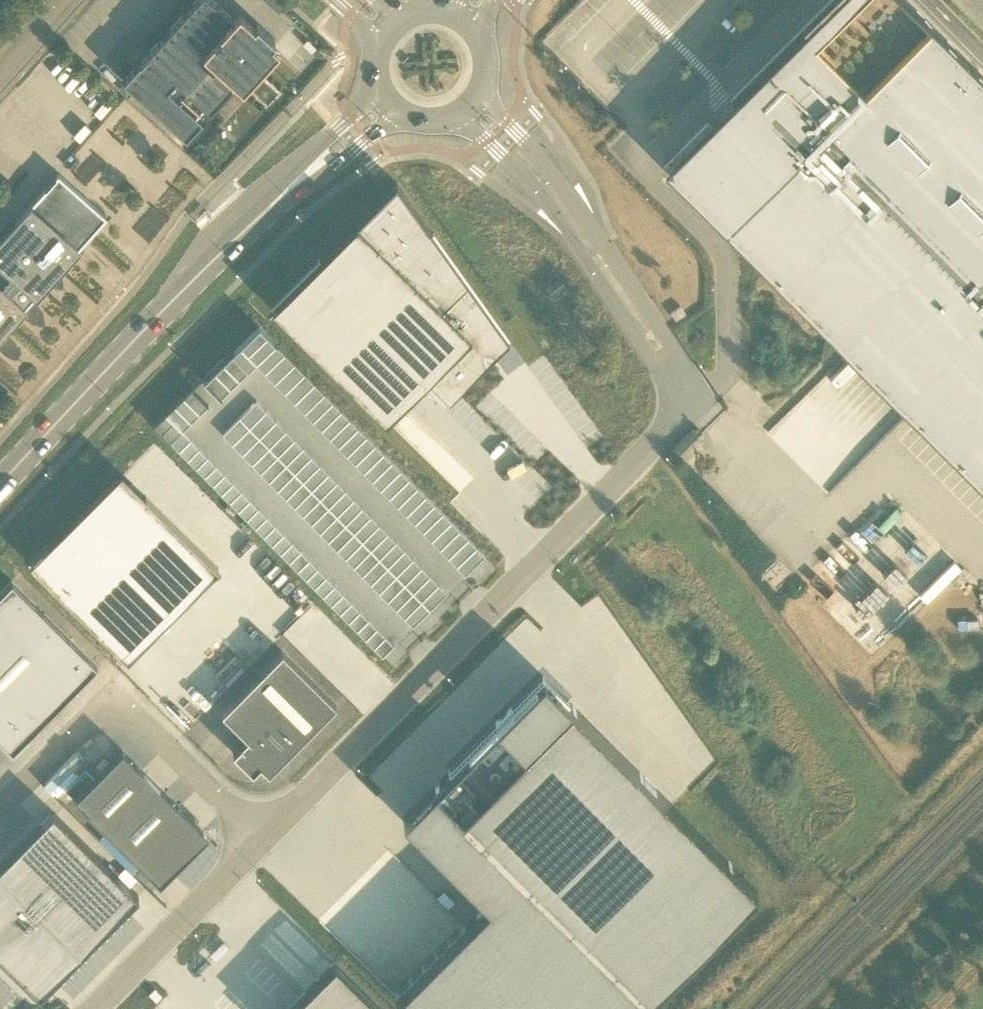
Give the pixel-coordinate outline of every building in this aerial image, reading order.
[(236,83),(243,89),(279,49),(273,43),(276,40),(257,23),(254,26),(239,12),(234,18),(213,0),(197,0),(148,54),(149,55),(141,63),(140,62),(123,80),(186,138),(203,119),(196,113),(204,105),(211,111),(236,83)] [(908,0),(832,0),(732,100),(744,112),(728,128),(728,127),(681,174),(731,224),(726,229),(916,419),(982,486),(982,75),(908,0)] [(78,249),(79,249),(107,217),(59,174),(16,221),(17,222),(0,241),(0,336),(78,249)] [(400,186),(275,313),(391,426),(433,384),(453,404),(514,343),(400,186)] [(260,328),(206,381),(223,398),(257,365),(466,575),(485,556),(485,555),(277,345),(260,328)] [(192,389),(155,426),(171,443),(378,652),(383,657),(394,645),(182,432),(208,406),(192,389)] [(413,627),(447,594),(256,401),(223,435),(413,627)] [(120,470),(28,563),(129,660),(218,568),(120,470)] [(0,593),(0,738),(13,751),(97,665),(12,581),(0,593)] [(587,582),(563,593),(580,631),(604,620),(587,582)] [(261,765),(269,773),(337,705),(283,651),(222,713),(251,740),(245,747),(242,744),(233,752),(253,772),(261,765)] [(558,669),(417,813),(502,897),(409,991),(427,1008),(647,1008),(773,882),(558,669)] [(204,837),(204,830),(123,750),(75,799),(161,882),(204,837)] [(12,968),(14,970),(17,973),(20,974),(23,976),(26,977),(30,978),(33,979),(37,980),(40,980),(44,980),(47,979),(50,978),(54,977),(57,976),(60,974),(63,972),(66,970),(68,968),(139,896),(54,811),(0,866),(0,957),(12,968)] [(292,1008),(384,1008),(338,963),(292,1008)]
